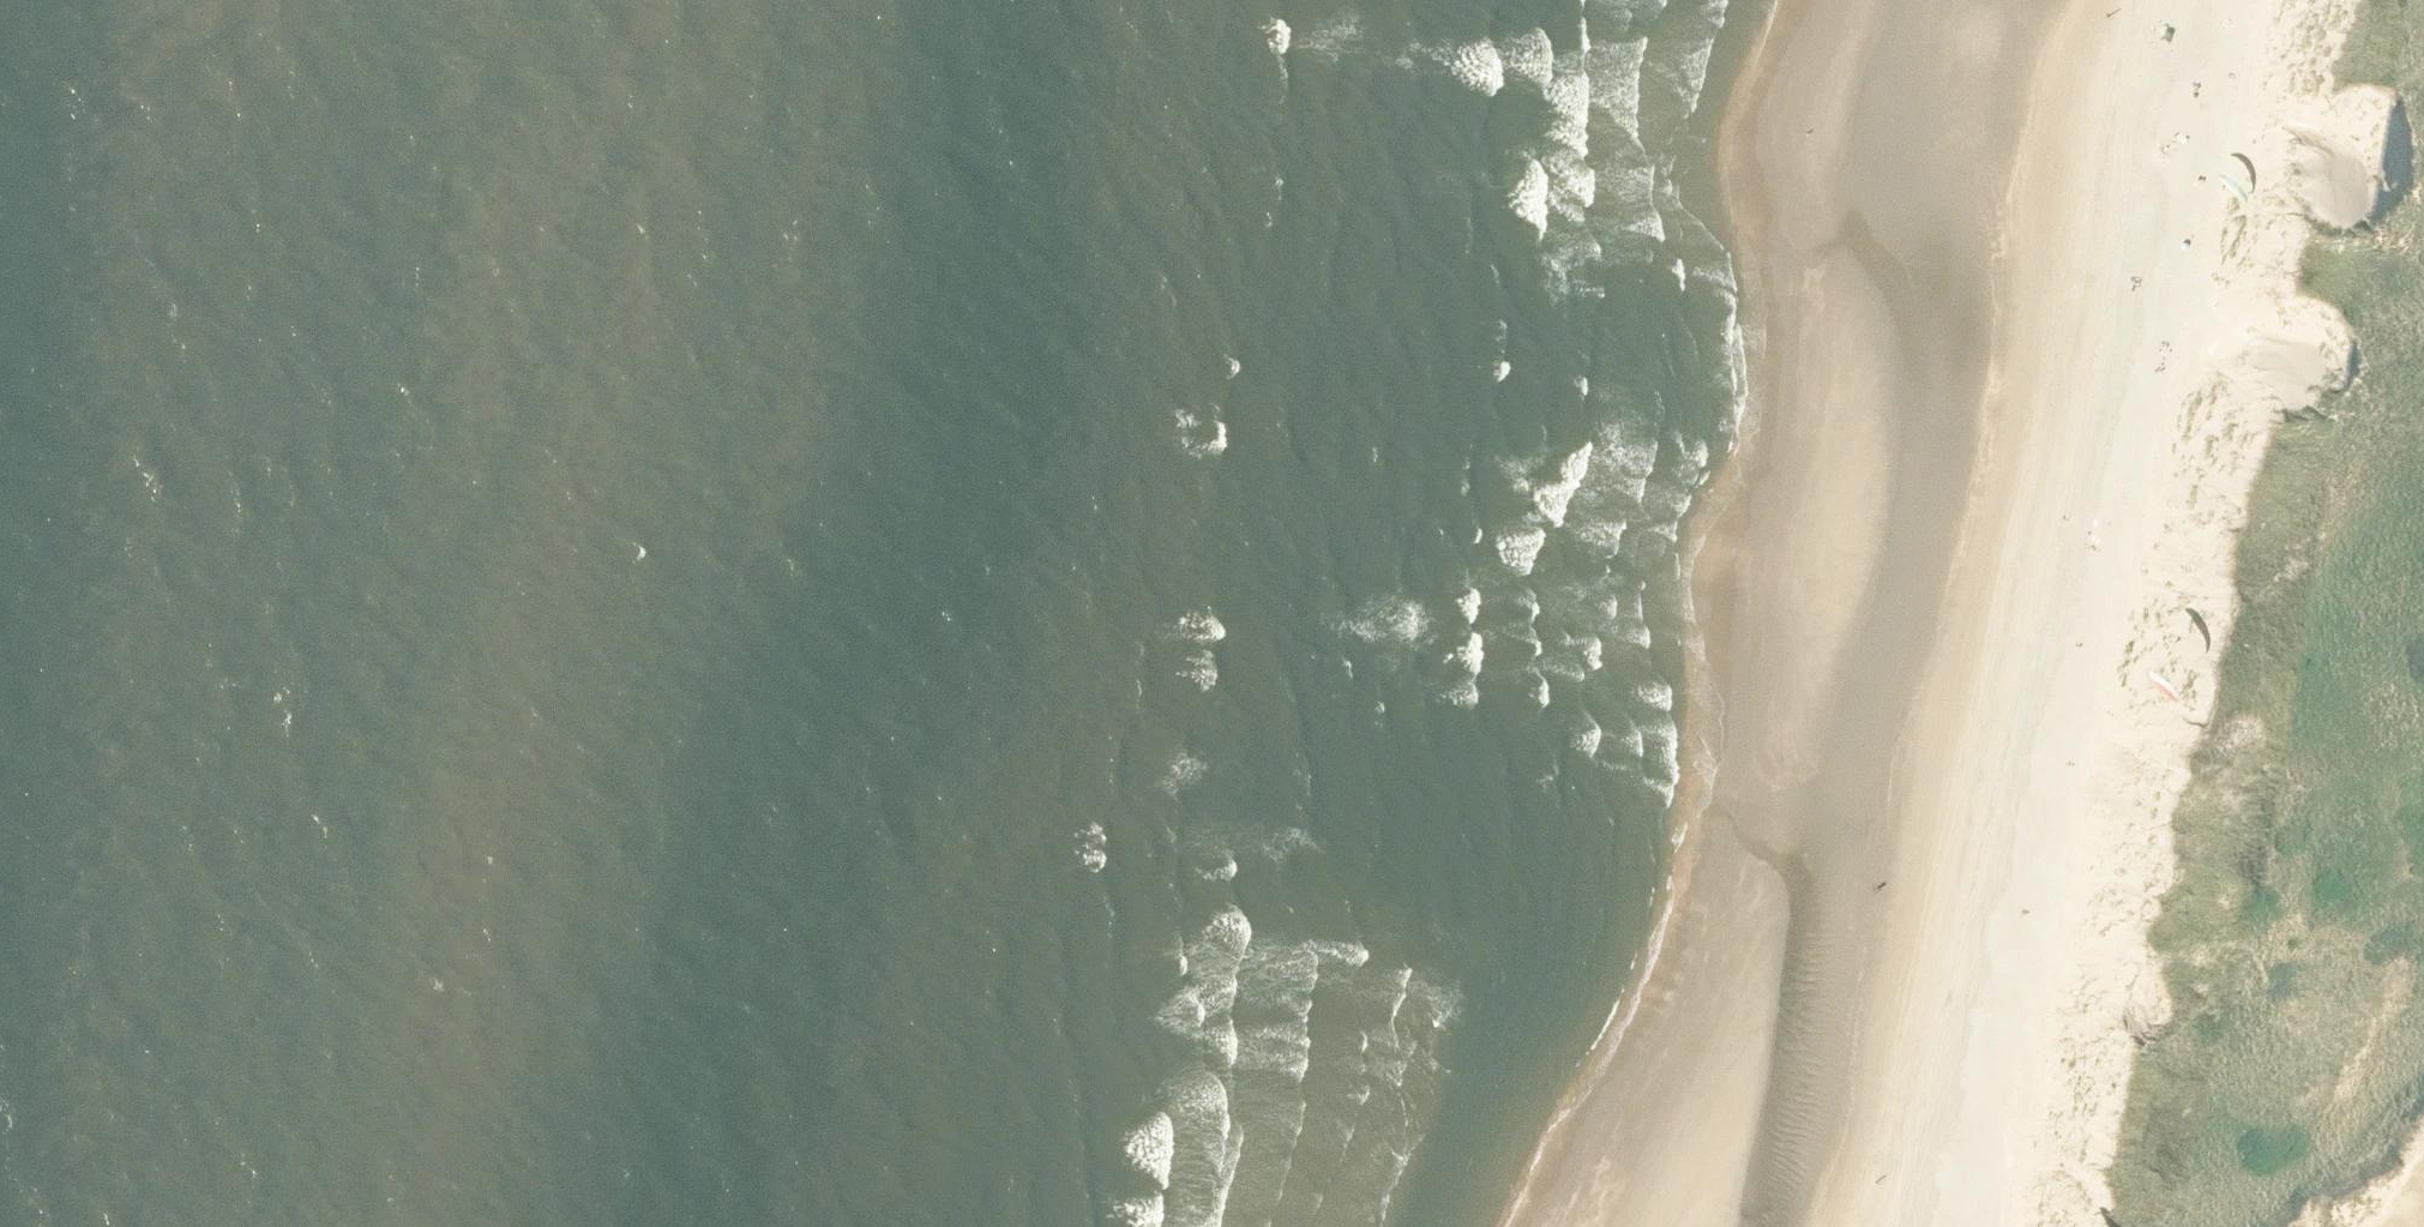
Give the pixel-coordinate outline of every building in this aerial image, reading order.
[(2159,17),(2204,25),(2209,7),(2175,0),(2163,0),(2160,9),(2159,17)] [(2158,32),(2157,39),(2202,47),(2206,30),(2161,20),(2158,32)] [(2151,57),(2150,64),(2195,72),(2199,55),(2154,45),(2151,57)] [(2150,79),(2148,87),(2194,95),(2198,77),(2153,67),(2150,79)] [(2139,107),(2137,115),(2183,123),(2187,105),(2142,96),(2139,107)] [(2131,130),(2130,137),(2175,145),(2179,128),(2134,118),(2131,130)] [(2131,153),(2130,161),(2175,169),(2179,151),(2134,142),(2131,153)] [(2128,178),(2127,185),(2172,194),(2176,176),(2131,166),(2128,178)] [(2122,201),(2120,209),(2166,217),(2170,200),(2125,190),(2122,201)] [(2114,226),(2112,233),(2158,242),(2162,224),(2117,214),(2114,226)] [(2082,364),(2080,372),(2126,380),(2130,362),(2085,353),(2082,364)] [(2079,392),(2077,399),(2123,408),(2127,390),(2082,380),(2079,392)] [(2074,416),(2072,424),(2118,432),(2122,414),(2077,405),(2074,416)] [(2024,650),(2023,658),(2068,666),(2072,648),(2027,639),(2024,650)]
